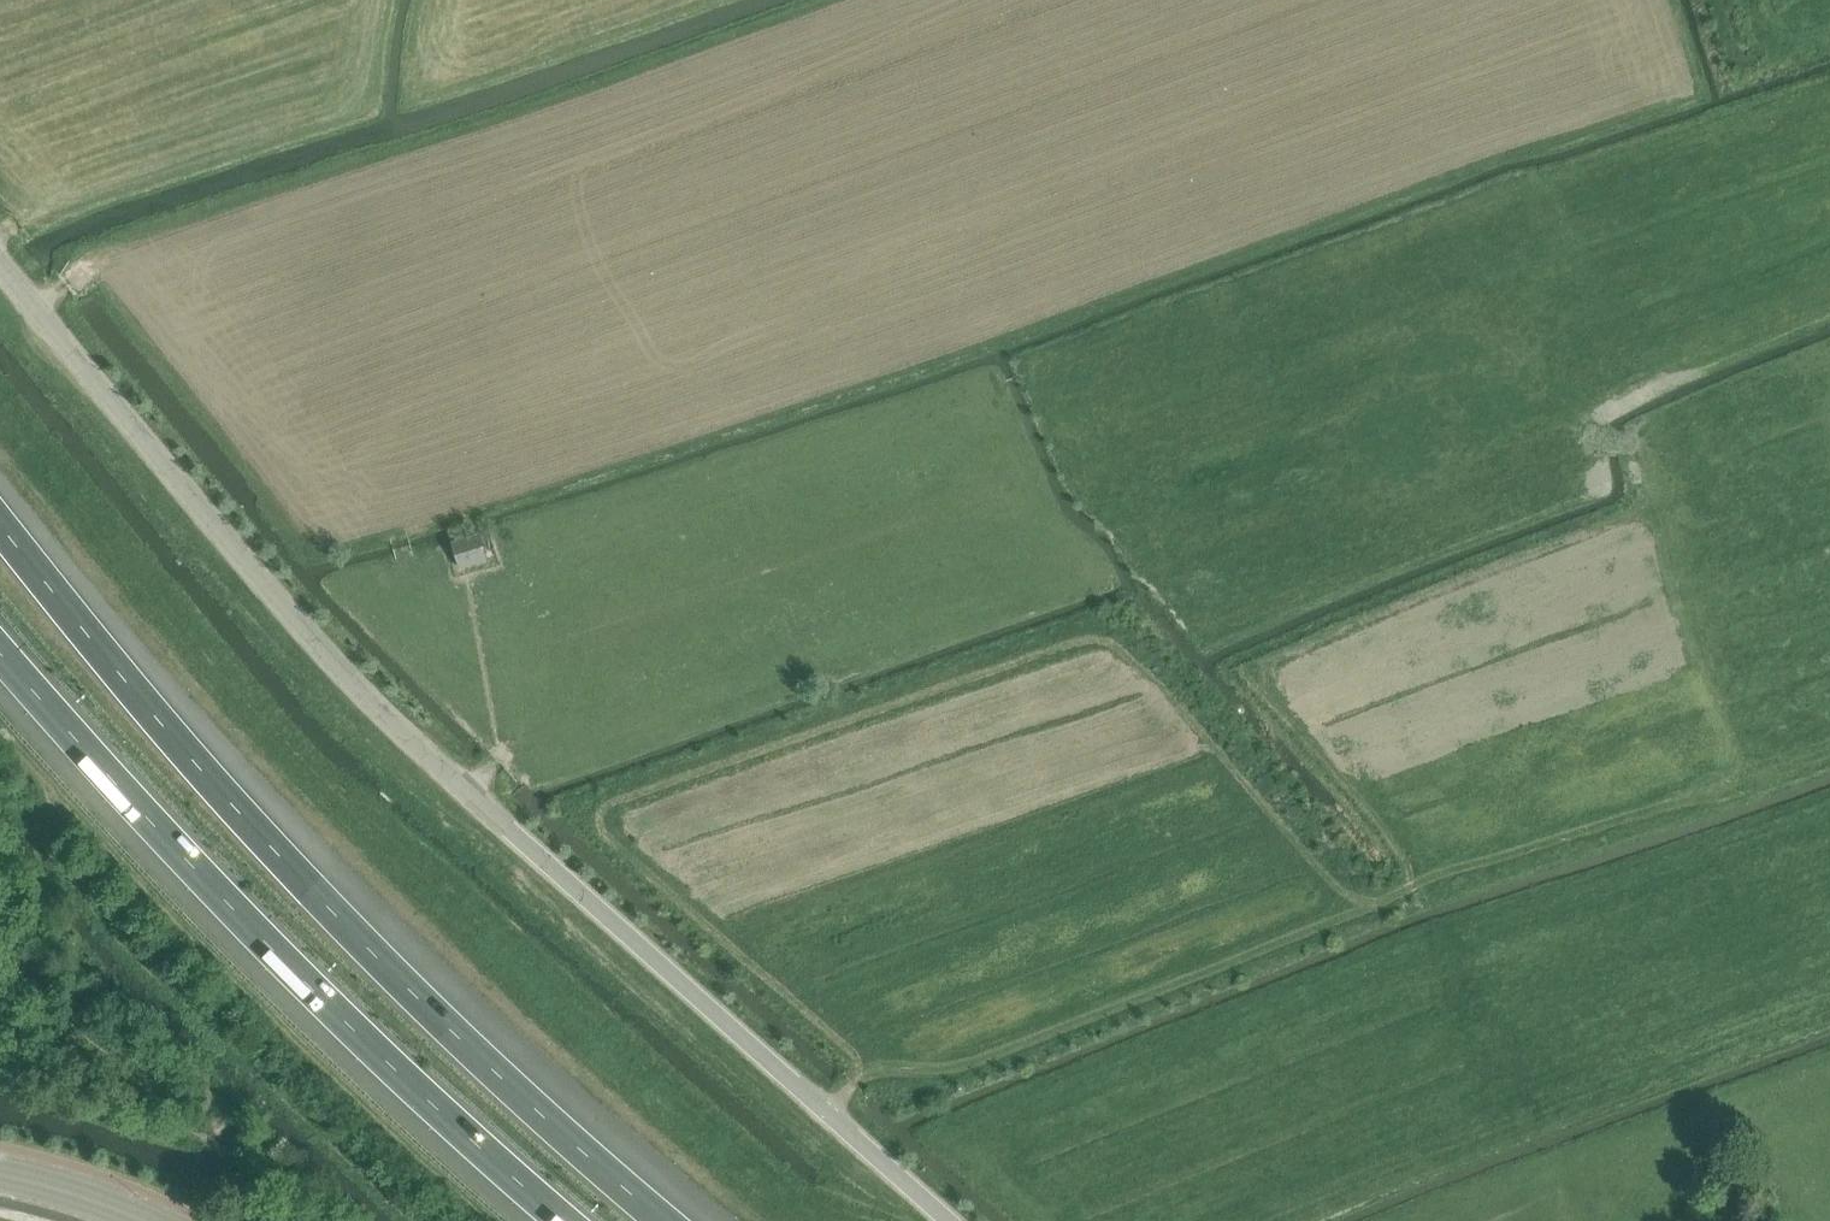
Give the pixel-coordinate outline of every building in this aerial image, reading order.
[(458,541),(452,542),(460,569),(488,560),(480,534),(458,541)]
